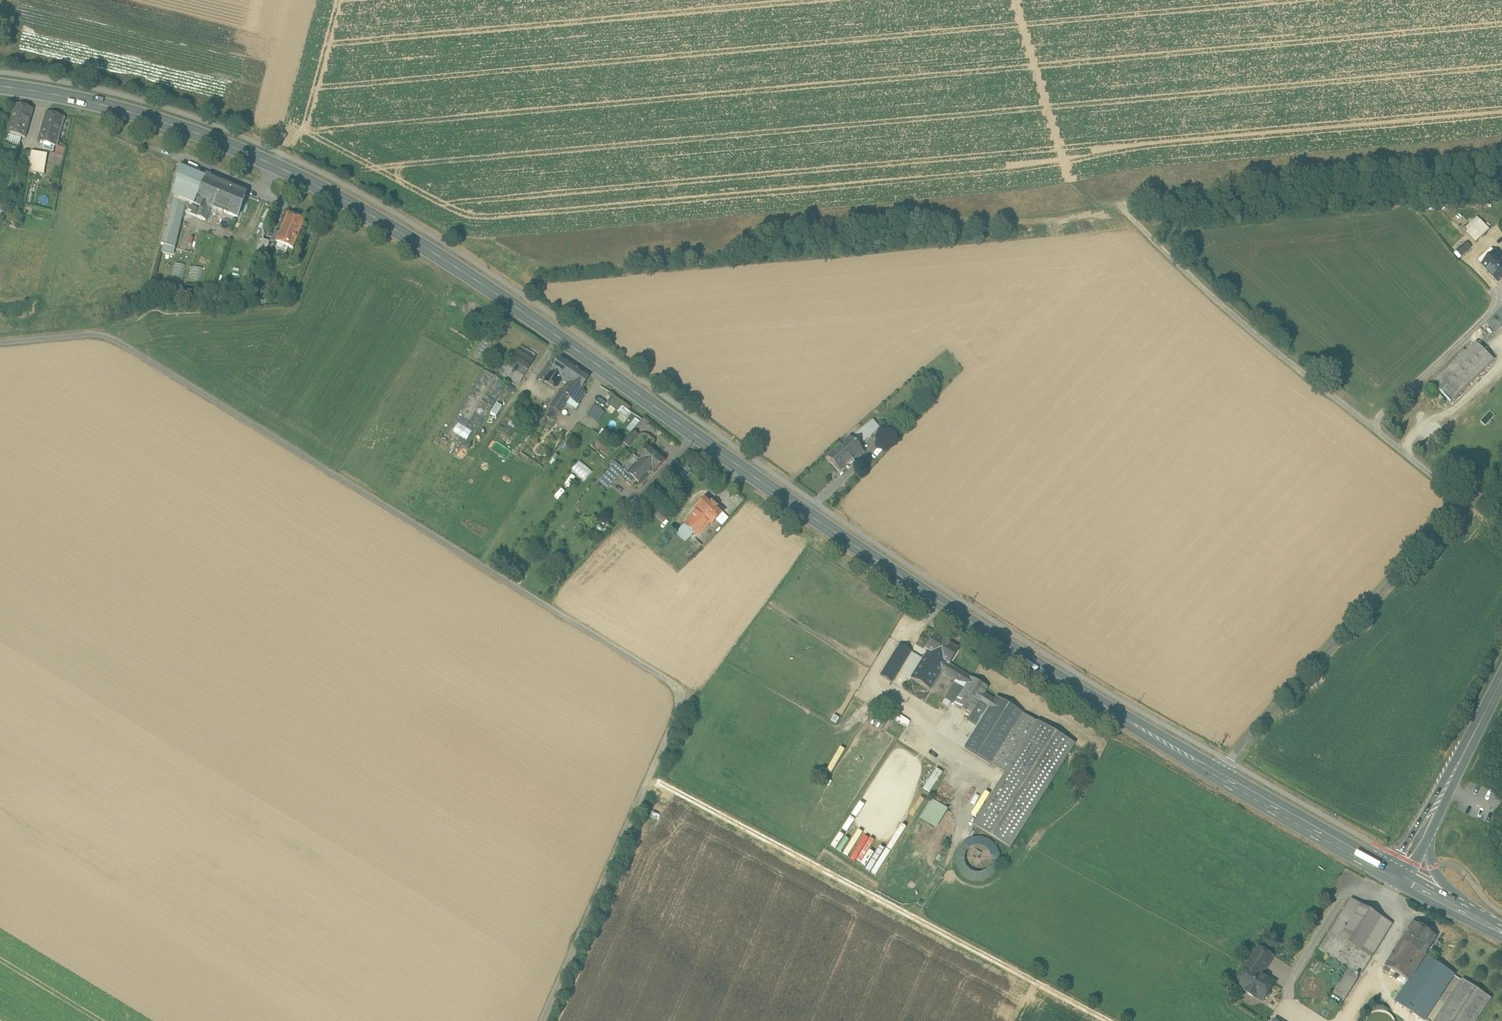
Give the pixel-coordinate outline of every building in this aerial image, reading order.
[(34,109),(16,104),(7,132),(26,137),(34,109)] [(64,118),(47,113),(38,141),(56,146),(64,118)] [(19,146),(3,141),(1,147),(0,152),(16,156),(19,146)] [(56,158),(62,160),(66,148),(59,147),(57,154),(56,158)] [(23,169),(29,170),(30,163),(32,152),(26,151),(23,169)] [(32,152),(30,163),(44,166),(45,160),(41,159),(42,154),(32,152)] [(60,167),(62,160),(56,158),(57,154),(53,153),(50,164),(60,167)] [(207,180),(180,168),(162,244),(168,246),(175,248),(180,224),(186,201),(194,204),(198,196),(200,197),(207,180)] [(245,195),(208,179),(207,180),(200,197),(198,196),(194,204),(201,207),(197,216),(203,219),(206,220),(212,206),(238,217),(245,195)] [(14,223),(18,210),(0,205),(0,219),(14,223)] [(305,220),(288,213),(276,241),(278,242),(276,248),(286,253),(289,247),(293,249),(305,220)] [(1481,220),(1467,234),(1476,243),(1490,229),(1481,220)] [(270,242),(263,239),(259,252),(265,255),(270,242)] [(1465,240),(1456,251),(1462,256),(1471,246),(1465,240)] [(1490,252),(1482,259),(1482,260),(1481,261),(1481,262),(1481,263),(1482,264),(1499,282),(1501,279),(1501,260),(1495,252),(1494,251),(1492,251),(1491,251),(1490,252)] [(185,277),(187,265),(176,262),(173,275),(185,277)] [(192,279),(204,280),(205,267),(193,266),(192,279)] [(1487,323),(1495,332),(1501,325),(1501,308),(1487,323)] [(1494,360),(1476,342),(1433,384),(1451,402),(1494,360)] [(513,359),(528,369),(535,358),(520,348),(513,359)] [(553,368),(551,370),(551,371),(544,381),(555,388),(562,378),(565,380),(575,366),(560,356),(553,368)] [(519,384),(528,369),(513,359),(503,375),(519,384)] [(547,364),(538,378),(544,381),(551,371),(551,370),(553,368),(547,364)] [(590,376),(575,366),(565,380),(569,383),(563,393),(561,392),(557,397),(566,403),(569,398),(577,403),(584,393),(580,390),(590,376)] [(507,384),(484,370),(444,435),(467,449),(507,384)] [(512,393),(515,388),(509,385),(506,390),(512,393)] [(566,403),(557,397),(552,406),(560,412),(566,403)] [(611,397),(606,403),(618,412),(622,405),(611,397)] [(595,405),(588,415),(598,422),(606,412),(595,405)] [(560,412),(552,406),(545,415),(554,421),(560,412)] [(1490,410),(1483,419),(1488,423),(1494,413),(1490,410)] [(865,426),(872,435),(880,428),(873,419),(865,426)] [(865,426),(857,433),(863,441),(864,441),(872,435),(865,426)] [(602,427),(598,432),(609,440),(613,435),(602,427)] [(633,431),(623,443),(629,447),(638,435),(633,431)] [(851,437),(828,457),(840,471),(846,466),(849,468),(855,463),(853,460),(863,451),(858,445),(863,441),(857,433),(851,438),(851,437)] [(651,447),(640,460),(639,460),(628,474),(625,471),(620,476),(630,485),(635,480),(641,485),(652,472),(654,474),(666,461),(651,447)] [(615,462),(602,478),(611,486),(620,476),(625,471),(615,462)] [(706,498),(696,509),(698,511),(685,525),(694,532),(698,536),(710,523),(712,524),(723,512),(706,498)] [(694,532),(685,525),(679,532),(687,539),(694,532)] [(698,542),(691,549),(695,553),(702,546),(698,542)] [(959,650),(934,635),(925,650),(928,651),(911,678),(931,690),(942,672),(956,681),(962,672),(950,664),(959,650)] [(900,644),(881,675),(892,682),(911,651),(900,644)] [(978,704),(985,693),(988,688),(962,672),(956,681),(945,699),(971,715),(978,704)] [(1005,774),(1037,722),(996,697),(995,700),(985,693),(978,704),(989,710),(977,728),(965,748),(990,764),(1005,774)] [(978,704),(971,715),(967,722),(977,728),(989,710),(978,704)] [(875,709),(867,722),(881,730),(889,717),(875,709)] [(1005,774),(973,826),(1010,848),(1074,744),(1038,722),(1037,722),(1005,774)] [(931,799),(920,818),(937,828),(948,809),(931,799)] [(1355,971),(1361,975),(1393,923),(1352,898),(1320,950),(1349,968),(1355,971)] [(1437,936),(1413,922),(1401,941),(1425,955),(1437,936)] [(1425,955),(1401,941),(1384,969),(1388,972),(1390,969),(1409,981),(1425,955)] [(1274,957),(1259,947),(1247,967),(1251,969),(1252,968),(1261,974),(1272,956),(1273,957),(1274,957)] [(1455,975),(1425,955),(1409,981),(1438,1000),(1455,975)] [(1261,974),(1252,968),(1251,969),(1241,985),(1248,990),(1246,992),(1255,998),(1257,996),(1264,1000),(1265,999),(1268,998),(1270,995),(1269,992),(1275,983),(1261,974)] [(1355,971),(1349,968),(1333,993),(1345,1000),(1357,980),(1351,977),(1355,971)] [(1436,1020),(1476,1020),(1491,998),(1463,980),(1436,1020)] [(1395,1019),(1392,1014),(1386,1011),(1380,1009),(1374,1011),(1368,1014),(1365,1020),(1395,1020),(1395,1019)]
